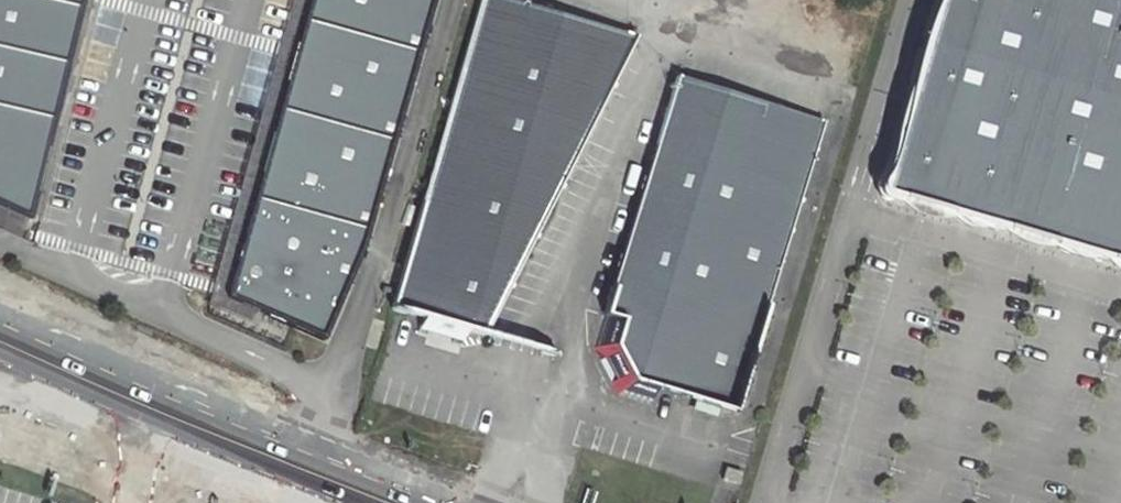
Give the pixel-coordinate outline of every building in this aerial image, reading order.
[(28,219),(82,0),(0,0),(0,207),(28,219)] [(422,0),(306,0),(222,298),(319,340),(422,0)] [(513,0),(480,0),(442,129),(392,306),(422,315),(418,332),(460,344),(465,328),(484,333),(636,36),(513,0)] [(875,196),(1120,267),(1120,0),(933,0),(875,196)] [(654,166),(679,76),(654,154),(592,349),(599,361),(605,337),(629,254),(654,166)] [(824,122),(679,76),(654,166),(629,254),(605,337),(599,361),(618,396),(651,406),(656,387),(733,412),(824,122)] [(737,483),(740,473),(726,469),(723,479),(737,483)]
